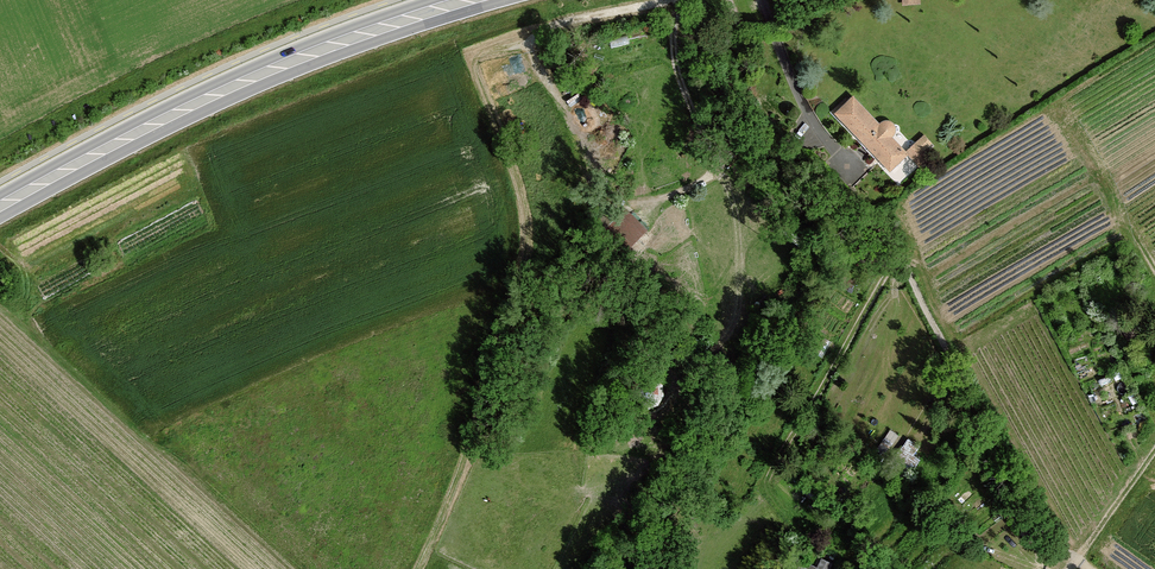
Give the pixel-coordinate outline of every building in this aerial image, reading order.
[(891,171),(908,155),(892,138),(895,134),(896,132),(896,130),(896,128),(895,126),(893,124),(892,123),(890,122),(888,121),(886,122),(884,122),(883,123),(880,125),(854,98),(837,114),(891,171)] [(916,144),(908,152),(924,169),(932,162),(916,144)] [(631,211),(602,237),(619,256),(648,230),(631,211)] [(1121,324),(1128,337),(1139,331),(1132,318),(1121,324)] [(647,405),(664,402),(661,379),(644,381),(647,405)] [(908,476),(920,459),(914,454),(920,446),(908,437),(894,455),(901,461),(898,465),(903,468),(901,472),(908,476)] [(797,566),(803,568),(828,568),(831,562),(821,557),(816,566),(801,559),(797,566)]
